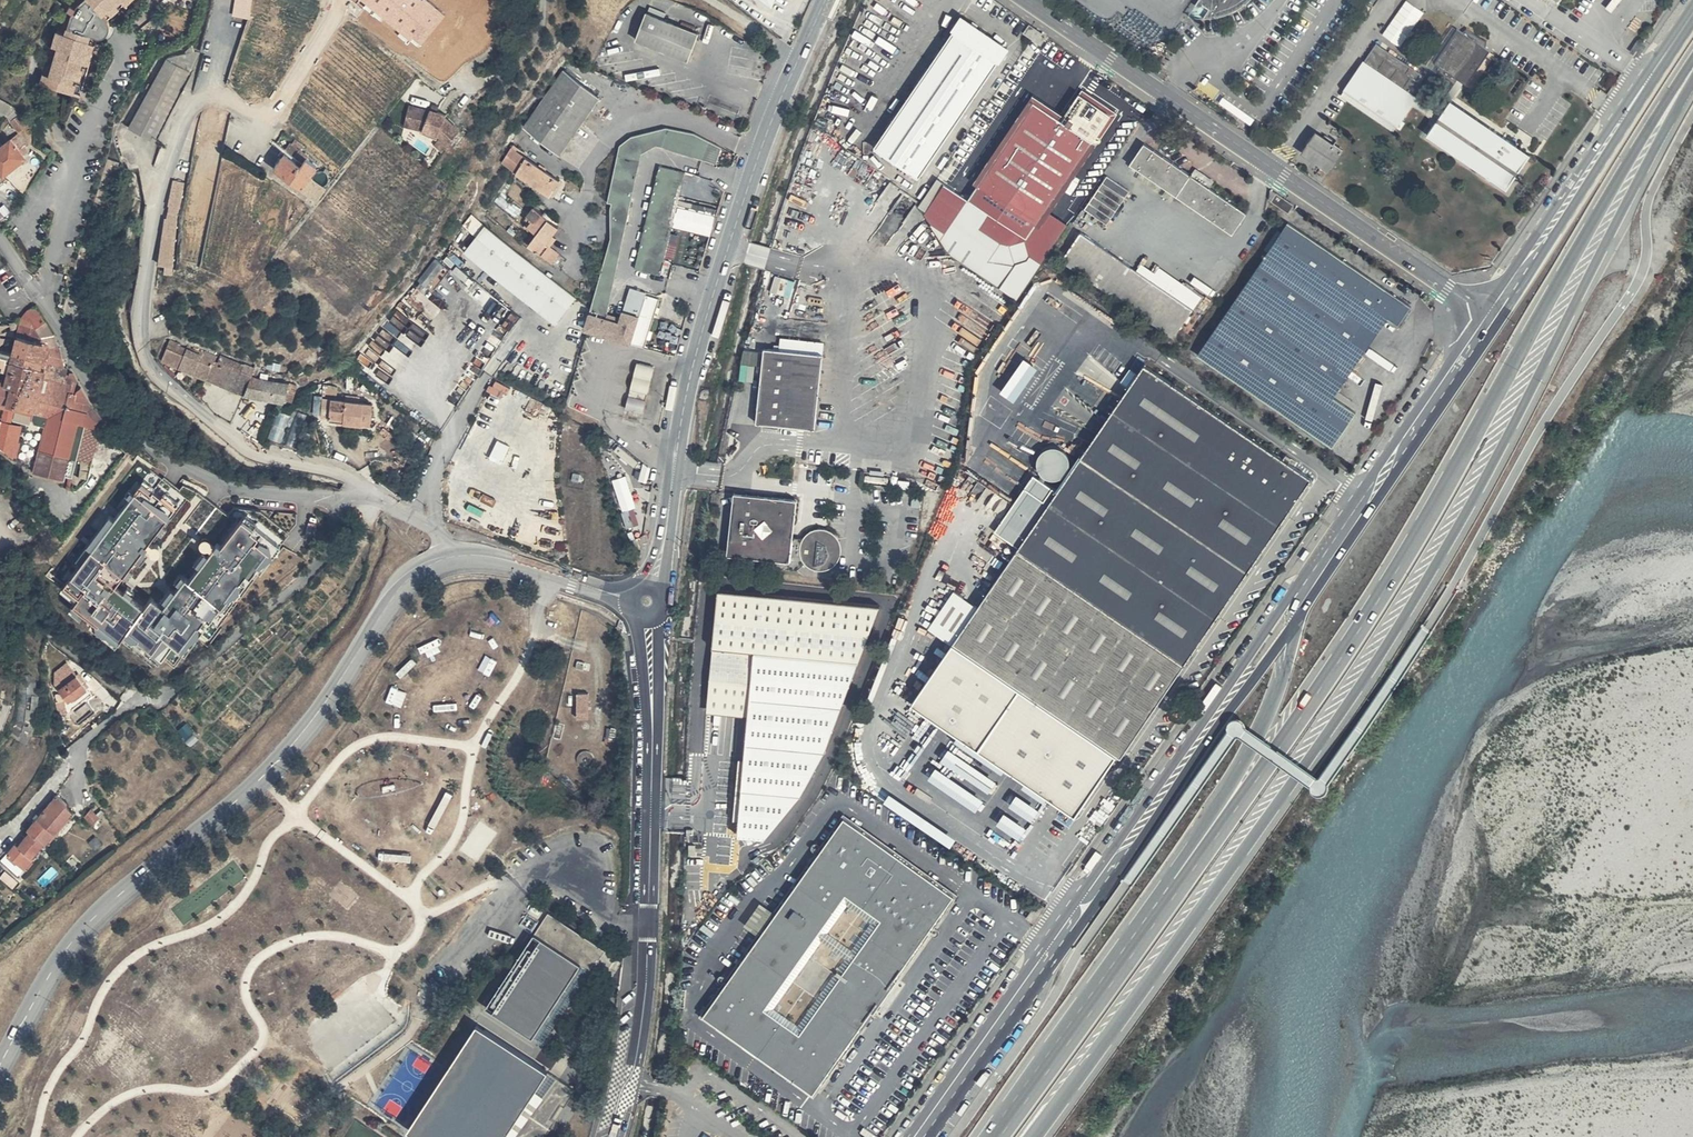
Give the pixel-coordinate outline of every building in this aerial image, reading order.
[(40,81),(80,92),(98,35),(103,34),(107,31),(109,27),(110,23),(108,19),(129,0),(67,0),(40,81)] [(255,0),(237,0),(236,13),(253,15),(255,0)] [(413,38),(416,34),(424,41),(447,13),(431,0),(365,0),(413,38)] [(1190,15),(1214,18),(1227,16),(1239,11),(1249,3),(1252,0),(1200,0),(1190,15)] [(1426,11),(1411,0),(1407,0),(1384,32),(1401,45),(1426,11)] [(701,34),(647,14),(636,43),(690,63),(701,34)] [(1008,49),(964,18),(876,148),(920,178),(1008,49)] [(1048,37),(1030,24),(1023,34),(1032,39),(1034,37),(1044,43),(1048,37)] [(1471,33),(1462,28),(1438,62),(1447,68),(1443,74),(1450,79),(1458,87),(1463,80),(1468,84),(1471,86),(1496,50),(1488,44),(1491,38),(1482,35),(1474,28),(1471,33)] [(1429,85),(1377,49),(1351,87),(1404,122),(1414,106),(1418,101),(1429,85)] [(192,78),(167,62),(129,129),(153,144),(192,78)] [(599,98),(563,72),(523,130),(559,155),(599,98)] [(1418,101),(1414,106),(1440,124),(1457,100),(1468,84),(1463,80),(1458,87),(1439,115),(1418,101)] [(1404,122),(1351,87),(1346,93),(1399,129),(1404,122)] [(1113,117),(1082,97),(1065,117),(1035,96),(969,200),(938,179),(918,207),(941,240),(953,255),(986,278),(1018,300),(1068,226),(1053,214),(1113,117)] [(1536,155),(1457,100),(1440,124),(1432,135),(1512,190),(1536,155)] [(449,113),(414,101),(407,122),(435,129),(446,139),(455,148),(469,132),(454,118),(449,113)] [(453,109),(449,113),(454,118),(458,113),(453,109)] [(9,121),(19,133),(30,123),(21,111),(9,121)] [(647,296),(648,292),(630,287),(620,318),(619,323),(606,318),(608,314),(642,153),(660,146),(714,164),(720,147),(694,134),(667,128),(631,137),(620,145),(606,203),(611,205),(610,237),(585,333),(631,348),(632,344),(647,296)] [(0,149),(0,171),(3,175),(24,158),(18,151),(27,145),(19,133),(10,140),(0,149)] [(1336,147),(1320,136),(1310,151),(1326,162),(1323,166),(1333,173),(1350,149),(1340,142),(1336,147)] [(455,148),(446,139),(440,145),(450,154),(455,148)] [(299,162),(302,158),(301,158),(304,154),(286,142),(281,151),(299,162)] [(1249,214),(1146,144),(1132,165),(1233,235),(1249,214)] [(567,180),(535,156),(519,146),(508,162),(524,173),(556,197),(567,180)] [(302,158),(299,162),(296,166),(280,155),(277,160),(269,171),(296,190),(307,175),(313,166),(302,158)] [(685,173),(659,167),(633,269),(659,275),(685,173)] [(307,175),(296,190),(314,202),(325,187),(307,175)] [(1108,176),(1087,209),(1107,224),(1130,192),(1108,176)] [(168,179),(162,272),(176,273),(182,180),(168,179)] [(1287,206),(1291,200),(1284,194),(1279,201),(1287,206)] [(1301,206),(1291,200),(1287,206),(1297,212),(1301,206)] [(550,216),(546,213),(540,222),(544,225),(550,216)] [(534,229),(541,234),(546,232),(556,240),(559,235),(565,227),(550,216),(544,225),(540,222),(534,229)] [(1412,306),(1294,221),(1287,231),(1273,251),(1204,354),(1339,444),(1361,412),(1340,397),(1392,321),(1400,325),(1410,309),(1412,306)] [(577,299),(484,227),(465,253),(558,324),(577,299)] [(1287,231),(1283,229),(1270,249),(1273,251),(1287,231)] [(553,245),(556,240),(546,232),(541,234),(534,245),(558,263),(565,253),(560,249),(553,245)] [(1195,310),(1083,233),(1063,262),(1175,338),(1195,310)] [(566,240),(559,235),(556,240),(553,245),(560,249),(566,240)] [(659,300),(647,296),(632,344),(644,348),(659,300)] [(43,334),(46,335),(42,345),(50,346),(48,357),(66,361),(63,336),(60,331),(58,328),(53,318),(43,307),(35,314),(23,311),(21,318),(34,320),(43,334)] [(620,318),(608,314),(606,318),(619,323),(620,318)] [(38,405),(68,361),(66,361),(48,357),(50,346),(42,345),(46,335),(43,334),(34,320),(21,318),(12,353),(4,351),(0,354),(0,360),(3,364),(7,365),(5,375),(1,374),(1,373),(1,371),(0,371),(0,395),(33,403),(38,405)] [(196,349),(177,342),(175,348),(194,355),(195,352),(196,349)] [(214,381),(218,382),(224,366),(226,360),(212,356),(211,357),(195,352),(194,355),(175,348),(169,364),(196,374),(214,381)] [(761,380),(765,350),(745,348),(741,378),(761,380)] [(827,355),(767,348),(761,423),(819,429),(827,355)] [(77,362),(68,361),(38,405),(40,406),(42,408),(43,412),(52,414),(44,446),(75,452),(87,404),(90,404),(93,408),(102,419),(109,414),(98,399),(77,362)] [(654,368),(636,364),(627,410),(644,414),(654,368)] [(224,366),(218,382),(231,388),(247,393),(254,395),(259,376),(224,366)] [(1020,549),(1188,664),(1314,481),(1147,367),(1060,493),(1035,476),(996,533),(1020,549)] [(212,387),(214,381),(196,374),(194,380),(212,387)] [(291,405),(292,400),(295,390),(297,383),(259,376),(254,395),(291,405)] [(244,400),(247,393),(231,388),(228,394),(244,400)] [(301,392),(295,390),(292,400),(298,401),(301,392)] [(0,395),(0,401),(10,404),(8,413),(18,416),(20,406),(43,412),(42,408),(40,406),(38,405),(33,403),(0,395)] [(371,424),(374,409),(371,407),(323,400),(321,417),(329,419),(329,423),(362,428),(363,423),(371,424)] [(75,452),(44,446),(39,465),(77,473),(93,408),(90,404),(87,404),(75,452)] [(276,411),(273,439),(286,440),(290,413),(276,411)] [(7,419),(0,418),(0,432),(21,449),(24,424),(17,420),(7,419)] [(511,447),(498,440),(488,459),(502,466),(511,447)] [(123,473),(114,467),(109,474),(119,481),(123,473)] [(657,473),(648,470),(644,486),(652,489),(657,473)] [(214,618),(283,542),(248,511),(210,553),(205,549),(196,560),(201,564),(190,577),(185,572),(161,599),(154,594),(144,605),(102,568),(108,561),(122,573),(185,503),(153,474),(55,583),(75,600),(72,604),(115,642),(127,630),(159,658),(176,639),(184,646),(211,616),(214,618)] [(626,474),(614,478),(629,525),(641,521),(626,474)] [(797,501),(735,495),(728,557),(791,563),(794,545),(802,545),(805,563),(811,570),(822,572),(830,570),(837,565),(841,559),(842,551),(841,541),(834,532),(826,529),(815,529),(808,534),(803,539),(795,538),(797,501)] [(1188,664),(1020,549),(979,608),(955,592),(929,629),(952,645),(911,704),(1078,817),(1127,744),(1131,747),(1188,664)] [(721,592),(716,649),(713,676),(709,713),(750,716),(739,839),(768,841),(806,793),(829,752),(859,666),(860,662),(879,608),(721,592)] [(61,678),(61,679),(71,686),(74,689),(82,680),(69,669),(61,678)] [(71,686),(61,679),(56,683),(57,685),(66,693),(71,686)] [(74,689),(71,686),(66,693),(70,696),(75,690),(74,689)] [(587,719),(587,696),(577,696),(577,719),(587,719)] [(611,726),(610,726),(609,731),(608,740),(618,741),(617,727),(615,726),(611,726)] [(990,790),(998,779),(950,746),(942,757),(990,790)] [(589,753),(584,752),(581,754),(579,755),(578,758),(577,760),(578,764),(579,766),(581,768),(584,769),(588,769),(591,768),(593,766),(594,763),(595,760),(594,757),(592,755),(591,754),(589,753)] [(938,764),(930,776),(977,809),(985,797),(938,764)] [(42,825),(71,788),(41,824),(42,825)] [(51,828),(56,833),(62,837),(87,809),(80,802),(83,799),(71,788),(42,825),(44,827),(48,830),(51,828)] [(1010,803),(1033,818),(1041,806),(1019,791),(1010,803)] [(1005,808),(997,819),(1019,837),(1028,827),(1005,808)] [(954,897),(846,819),(706,1019),(814,1094),(954,897)] [(54,835),(56,833),(51,828),(48,830),(44,827),(30,841),(29,840),(20,849),(36,863),(58,839),(54,835)] [(20,849),(29,840),(27,839),(19,848),(20,849)] [(761,934),(776,911),(761,901),(746,924),(761,934)] [(1038,902),(1032,909),(1040,915),(1045,907),(1038,902)] [(550,1033),(604,951),(534,905),(519,927),(531,934),(482,1009),(528,1039),(537,1025),(550,1033)] [(1040,915),(1032,909),(1027,917),(1034,923),(1040,915)] [(484,1020),(414,1122),(436,1136),(502,1136),(551,1066),(484,1020)] [(551,1066),(502,1136),(546,1136),(580,1086),(551,1066)]
